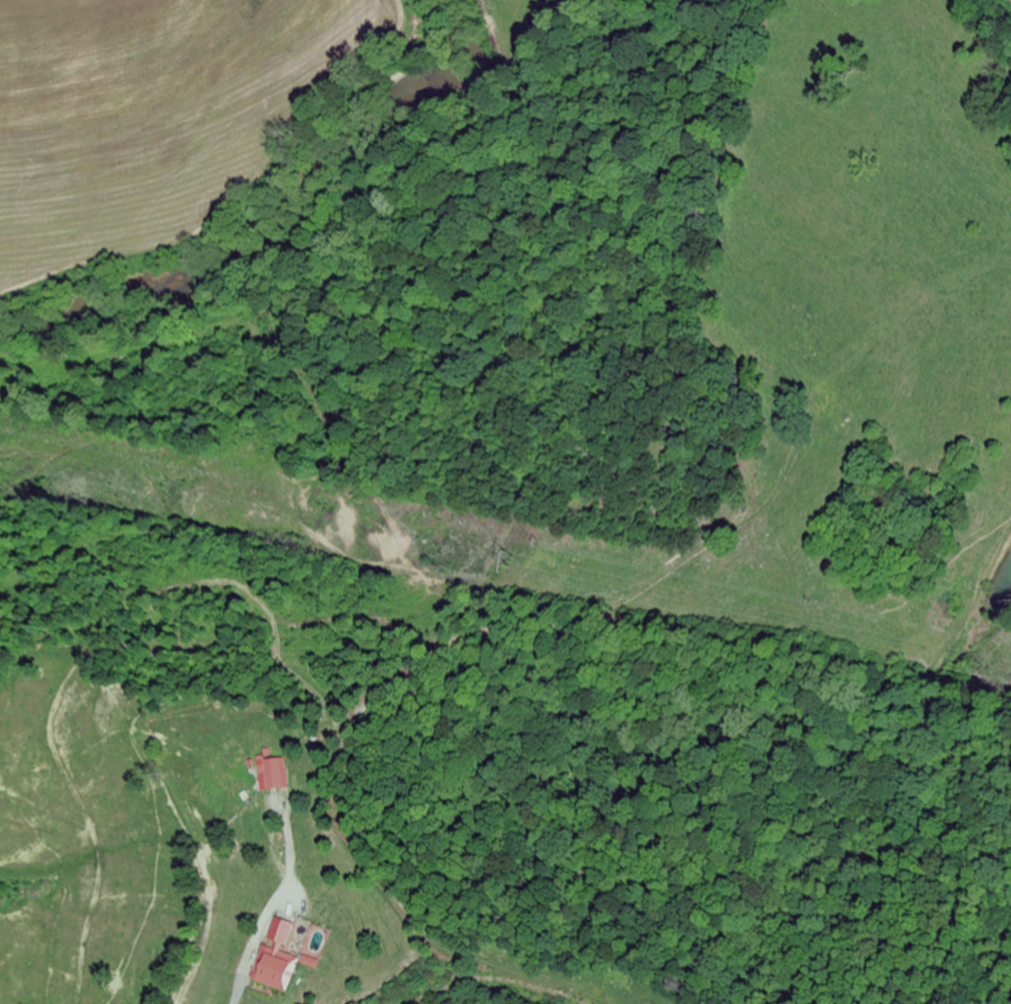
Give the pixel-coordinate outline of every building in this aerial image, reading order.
[(287,760),(260,763),(264,793),(290,790),(287,760)] [(293,993),(303,959),(287,954),(296,925),(274,918),(256,982),(293,993)]
